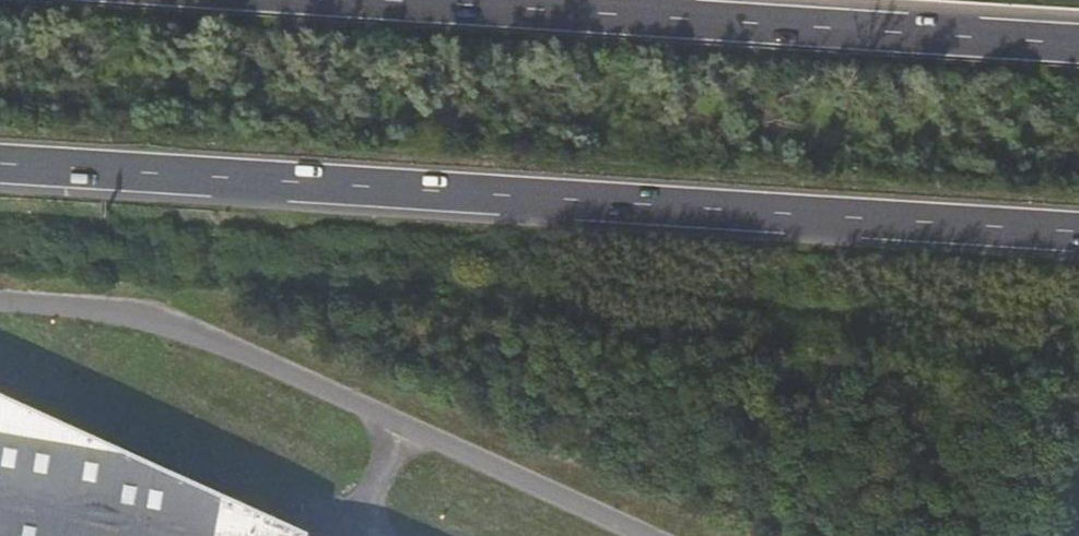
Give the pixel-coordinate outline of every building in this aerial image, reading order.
[(312,535),(0,394),(0,535),(311,535),(312,535)]
